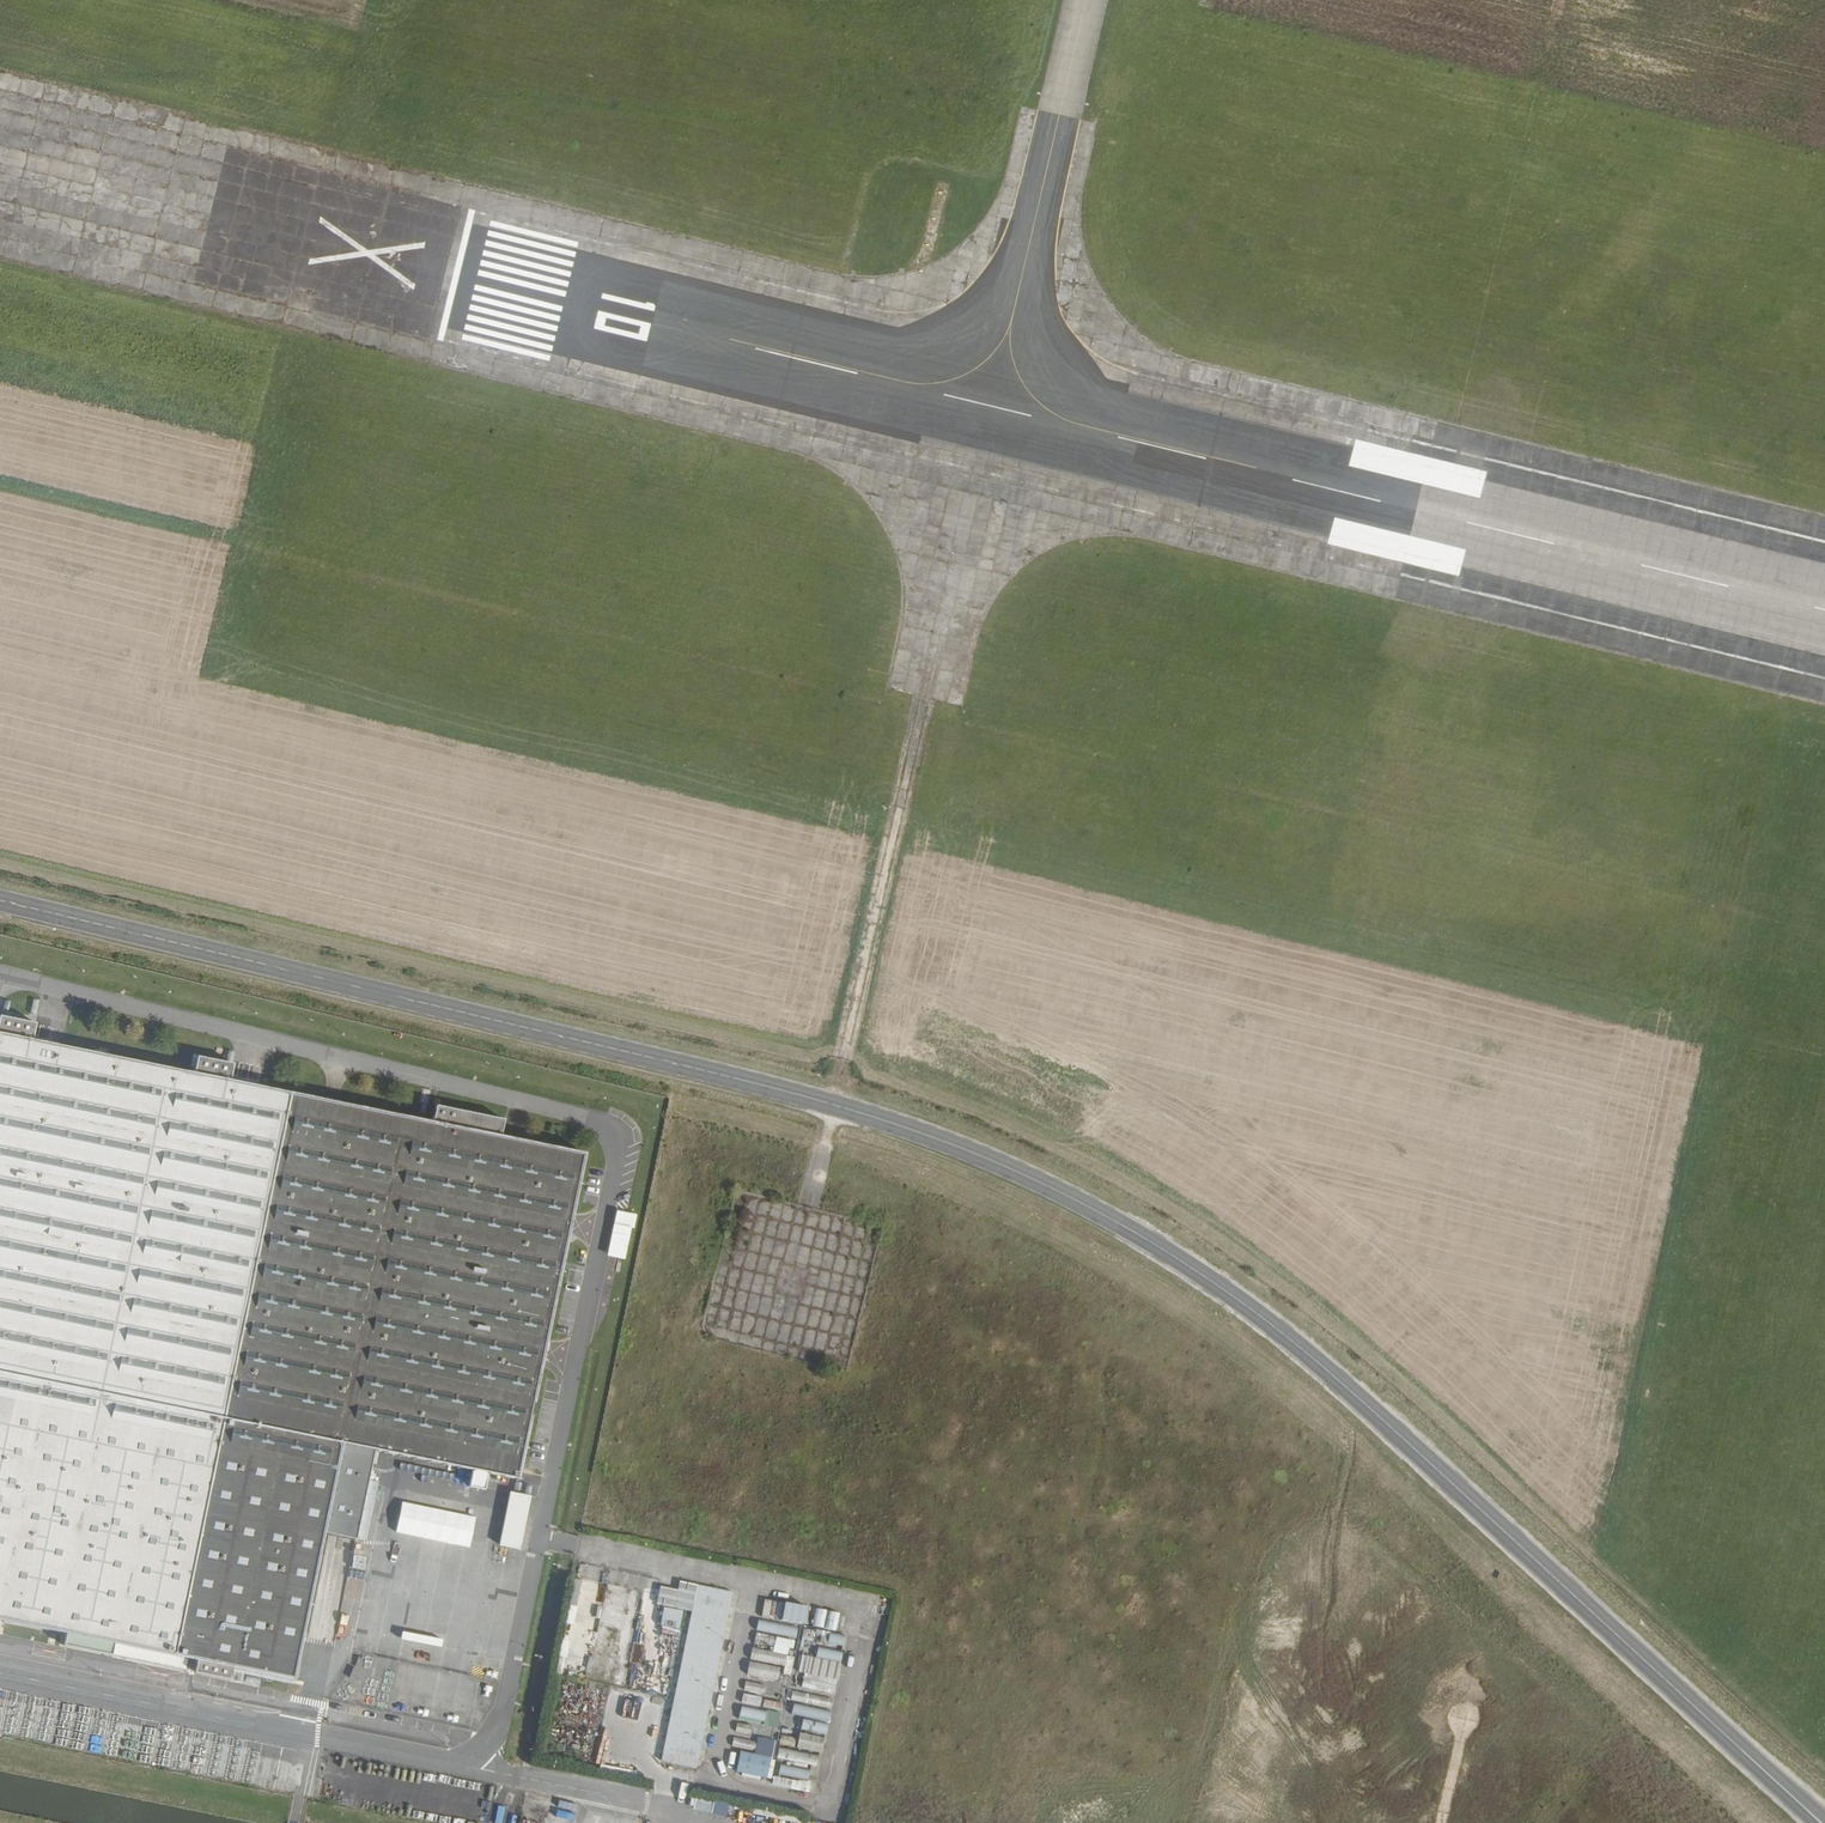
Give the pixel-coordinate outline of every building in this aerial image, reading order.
[(67,1633),(65,1645),(111,1655),(114,1643),(196,1660),(194,1672),(230,1680),(233,1668),(294,1680),(325,1532),(357,1538),(375,1450),(520,1479),(533,1416),(586,1152),(502,1134),(505,1119),(438,1105),(435,1121),(231,1079),(234,1063),(197,1055),(194,1071),(33,1039),(36,1023),(0,1016),(0,1620),(67,1633)] [(632,1224),(626,1223),(619,1256),(625,1257),(632,1224)] [(489,1490),(490,1473),(473,1472),(473,1489),(489,1490)] [(372,1481),(366,1503),(373,1505),(379,1483),(372,1481)] [(500,1547),(522,1551),(533,1497),(511,1492),(500,1547)] [(698,1584),(663,1760),(699,1767),(734,1592),(698,1584)] [(615,1610),(623,1611),(625,1596),(607,1594),(604,1616),(614,1618),(615,1610)] [(761,1616),(837,1630),(840,1611),(765,1598),(761,1616)] [(797,1636),(798,1625),(758,1621),(757,1632),(797,1636)] [(843,1646),(846,1636),(830,1632),(827,1642),(843,1646)] [(752,1647),(748,1676),(779,1680),(781,1665),(789,1666),(790,1659),(793,1639),(776,1636),(774,1651),(752,1647)] [(743,1706),(740,1716),(762,1723),(766,1713),(743,1706)] [(741,1750),(736,1773),(769,1780),(777,1740),(758,1736),(755,1752),(741,1750)]
